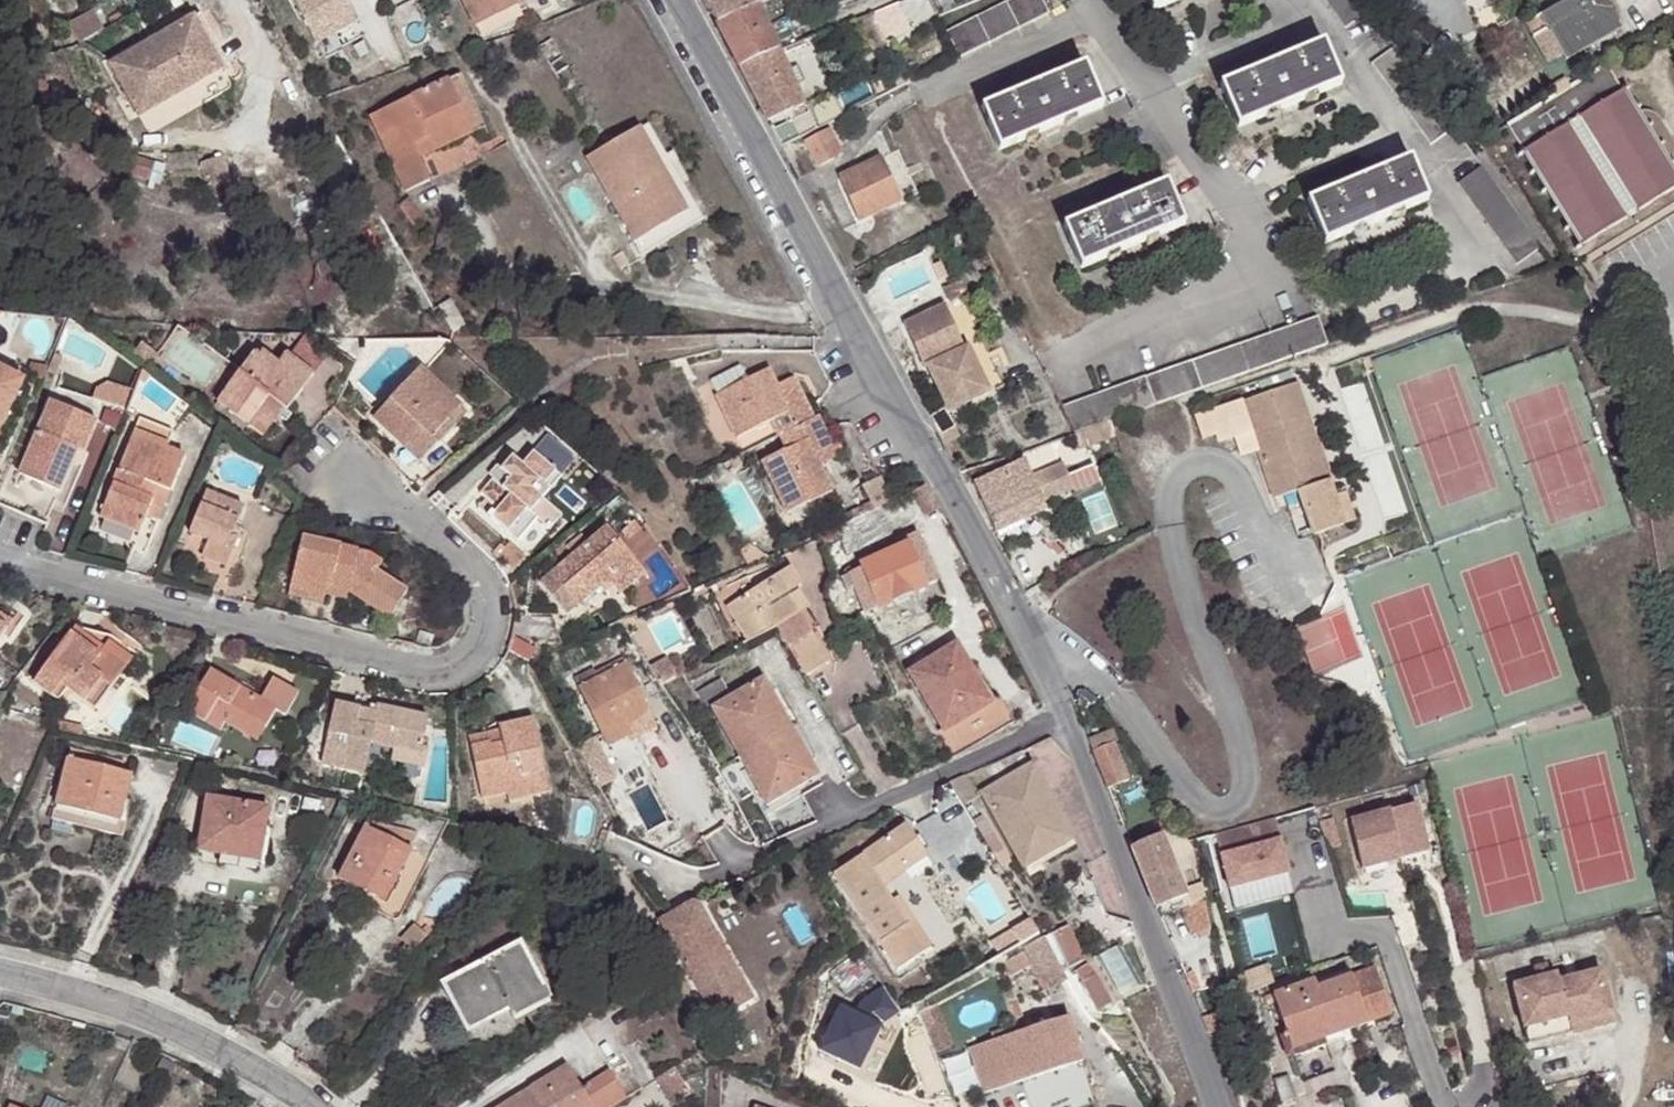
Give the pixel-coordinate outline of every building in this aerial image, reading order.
[(338,0),(289,0),(315,46),(352,24),(338,0)] [(501,0),(460,0),(470,18),(471,17),(501,0)] [(514,0),(501,0),(471,17),(478,30),(518,7),(514,0)] [(716,23),(757,5),(770,0),(705,0),(716,23)] [(900,0),(871,12),(883,42),(912,31),(900,0)] [(944,33),(958,62),(1045,15),(1037,0),(1007,0),(944,33)] [(1151,11),(1178,0),(1146,0),(1151,11)] [(1359,0),(1319,0),(1341,31),(1368,12),(1359,0)] [(1605,0),(1568,0),(1541,16),(1563,55),(1618,23),(1605,0)] [(738,67),(777,51),(757,5),(716,23),(738,67)] [(204,11),(186,22),(200,46),(211,39),(226,66),(233,62),(204,11)] [(122,59),(151,109),(226,66),(211,39),(200,46),(186,22),(122,59)] [(1340,86),(1323,44),(1219,87),(1236,129),(1340,86)] [(1452,130),(1390,49),(1363,67),(1424,150),(1452,130)] [(801,105),(777,51),(738,67),(762,115),(765,121),(801,105)] [(1103,109),(1085,65),(981,107),(999,152),(1103,109)] [(1579,248),(1673,192),(1673,186),(1662,165),(1633,117),(1603,68),(1505,127),(1579,248)] [(903,85),(905,83),(900,70),(841,100),(847,112),(855,108),(903,85)] [(461,74),(450,80),(477,132),(488,126),(461,74)] [(477,132),(450,80),(373,119),(411,195),(437,182),(424,159),(477,132)] [(770,129),(780,147),(812,130),(805,113),(770,129)] [(1637,115),(1633,117),(1662,165),(1668,162),(1671,159),(1673,154),(1673,149),(1673,144),(1671,140),(1660,122),(1656,117),(1652,115),(1646,113),(1640,114),(1637,115)] [(655,122),(647,127),(668,168),(662,171),(686,215),(638,240),(644,253),(707,220),(655,122)] [(668,168),(647,127),(594,154),(638,240),(686,215),(662,171),(668,168)] [(806,140),(818,167),(843,156),(832,129),(806,140)] [(900,204),(880,160),(839,179),(858,222),(900,204)] [(1426,203),(1409,161),(1307,202),(1324,245),(1426,203)] [(1535,252),(1479,167),(1452,185),(1509,269),(1535,252)] [(1182,228),(1164,185),(1061,229),(1078,270),(1182,228)] [(965,350),(946,307),(906,325),(924,368),(928,366),(965,350)] [(1062,408),(1075,437),(1077,436),(1116,422),(1327,348),(1316,317),(1062,408)] [(965,350),(928,366),(948,412),(1003,389),(993,364),(978,371),(969,349),(965,350)] [(228,399),(256,425),(279,401),(291,414),(296,417),(326,384),(301,361),(293,369),(278,355),(274,360),(269,355),(228,399)] [(745,437),(783,419),(798,411),(805,423),(821,415),(807,387),(790,396),(784,384),(770,360),(720,386),(745,437)] [(24,374),(0,363),(0,422),(24,374)] [(410,450),(413,447),(420,439),(427,446),(420,453),(434,467),(478,421),(429,376),(383,424),(410,450)] [(790,396),(807,387),(801,376),(784,384),(790,396)] [(1315,538),(1346,527),(1335,496),(1294,384),(1193,420),(1201,442),(1214,438),(1216,445),(1232,440),(1250,434),(1256,451),(1275,501),(1299,493),(1315,538)] [(54,401),(23,475),(62,493),(80,451),(88,454),(101,422),(54,401)] [(279,401),(256,425),(269,437),(291,414),(279,401)] [(783,419),(789,431),(805,423),(798,411),(783,419)] [(812,438),(797,446),(796,446),(768,459),(795,512),(840,489),(827,464),(821,453),(841,444),(826,412),(821,415),(805,423),(812,438)] [(140,418),(102,516),(143,533),(148,518),(161,488),(173,493),(187,458),(168,449),(175,432),(140,418)] [(1116,422),(1077,436),(1081,448),(1120,435),(1116,422)] [(805,423),(789,431),(797,446),(812,438),(805,423)] [(1232,440),(1237,457),(1256,451),(1250,434),(1232,440)] [(420,439),(413,447),(420,453),(427,446),(420,439)] [(821,453),(827,464),(847,454),(841,444),(821,453)] [(62,493),(23,475),(19,486),(71,510),(94,457),(88,454),(80,451),(62,493)] [(522,460),(509,473),(515,480),(507,487),(501,481),(485,498),(491,502),(483,510),(496,524),(499,520),(521,543),(543,522),(556,509),(552,504),(569,486),(544,457),(531,469),(522,460)] [(1033,479),(1027,462),(977,479),(995,531),(1045,514),(1042,506),(1060,499),(1055,483),(1037,489),(1033,479)] [(1077,493),(1067,467),(1033,479),(1037,489),(1055,483),(1060,499),(1077,493)] [(515,480),(509,473),(501,481),(507,487),(515,480)] [(161,488),(148,518),(161,523),(173,493),(161,488)] [(247,507),(207,490),(190,531),(209,539),(203,554),(230,565),(241,538),(235,535),(247,507)] [(1335,496),(1346,527),(1358,523),(1346,493),(1335,496)] [(878,507),(815,535),(820,545),(837,538),(845,555),(890,535),(878,507)] [(556,509),(543,522),(554,534),(567,521),(556,509)] [(143,533),(102,516),(96,531),(137,548),(143,533)] [(610,577),(619,587),(641,569),(607,529),(543,583),(566,611),(578,603),(581,607),(605,587),(603,583),(610,577)] [(937,583),(915,531),(900,537),(904,546),(858,566),(859,570),(847,575),(864,614),(937,583)] [(305,543),(294,587),(328,597),(330,586),(344,590),(362,605),(389,626),(409,603),(377,577),(386,567),(372,556),(305,543)] [(641,569),(619,587),(626,596),(648,578),(641,569)] [(790,570),(727,608),(748,643),(776,630),(800,616),(787,596),(796,590),(801,587),(790,570)] [(330,586),(328,597),(362,605),(344,590),(330,586)] [(328,597),(294,587),(291,597),(325,606),(328,597)] [(800,616),(809,610),(796,590),(787,596),(800,616)] [(16,620),(0,609),(0,641),(16,620)] [(82,621),(75,630),(104,651),(107,646),(131,664),(141,651),(115,632),(82,621)] [(649,657),(631,626),(615,635),(630,665),(649,657)] [(104,651),(75,630),(36,681),(59,698),(70,687),(98,705),(131,664),(107,646),(104,651)] [(829,664),(812,635),(788,649),(806,678),(829,664)] [(975,679),(955,644),(908,671),(943,731),(950,728),(963,752),(1014,723),(1000,698),(998,699),(990,704),(985,708),(969,682),(975,679)] [(653,712),(630,665),(584,687),(612,744),(634,733),(630,724),(653,712)] [(226,723),(244,734),(253,719),(264,727),(276,707),(209,668),(184,707),(222,729),(226,723)] [(985,708),(990,704),(975,679),(969,682),(985,708)] [(768,701),(775,697),(765,680),(713,710),(769,806),(820,778),(810,760),(804,764),(768,701)] [(810,760),(775,697),(768,701),(804,764),(810,760)] [(379,713),(339,703),(323,760),(364,771),(372,743),(400,750),(422,756),(426,740),(432,719),(382,706),(379,713)] [(660,729),(653,712),(630,724),(634,733),(638,739),(660,729)] [(253,719),(244,734),(256,741),(264,727),(253,719)] [(498,729),(499,735),(503,746),(489,751),(487,747),(467,751),(479,800),(503,797),(525,791),(521,777),(545,773),(535,721),(498,729)] [(503,746),(499,735),(465,742),(467,751),(487,747),(489,751),(503,746)] [(597,736),(574,748),(597,788),(619,776),(597,736)] [(434,742),(426,740),(422,756),(400,750),(397,760),(429,770),(434,751),(432,750),(434,742)] [(1100,749),(1093,751),(1108,790),(1128,782),(1112,744),(1106,746),(1105,740),(1098,743),(1100,749)] [(51,815),(68,820),(72,806),(98,814),(94,828),(114,833),(131,772),(68,755),(51,815)] [(1075,836),(1033,768),(986,796),(1027,867),(1075,836)] [(525,791),(503,797),(505,803),(549,794),(545,773),(521,777),(525,791)] [(197,850),(220,854),(260,861),(269,806),(207,796),(197,850)] [(72,806),(68,820),(94,828),(98,814),(72,806)] [(1413,808),(1346,824),(1358,872),(1425,856),(1413,808)] [(1271,845),(1276,843),(1271,822),(1265,823),(1271,845)] [(363,823),(339,866),(348,870),(342,880),(372,897),(392,862),(399,867),(409,849),(363,823)] [(1265,823),(1212,836),(1225,891),(1284,876),(1276,843),(1271,845),(1265,823)] [(905,865),(910,872),(934,858),(918,829),(838,873),(898,976),(927,959),(894,903),(885,886),(880,879),(905,865)] [(1164,834),(1130,847),(1155,909),(1186,898),(1164,834)] [(260,861),(220,854),(218,864),(259,870),(260,861)] [(392,862),(372,897),(380,901),(399,867),(392,862)] [(885,886),(910,872),(905,865),(880,879),(885,886)] [(348,870),(339,866),(334,875),(342,880),(348,870)] [(903,898),(894,903),(927,959),(936,954),(903,898)] [(760,997),(703,899),(666,921),(722,1019),(760,997)] [(396,910),(380,901),(374,912),(391,921),(396,910)] [(1180,914),(1189,940),(1208,933),(1204,904),(1180,914)] [(1056,943),(1074,932),(1069,925),(1051,935),(1056,943)] [(1088,956),(1074,932),(1056,943),(1070,966),(1088,956)] [(445,978),(467,1020),(506,1001),(543,982),(522,940),(445,978)] [(1056,967),(1040,940),(1019,952),(1033,975),(1056,967)] [(1063,980),(1056,967),(1033,975),(1044,992),(1063,980)] [(1311,980),(1272,993),(1286,1035),(1316,1025),(1321,1038),(1371,1022),(1370,1017),(1389,1012),(1375,967),(1313,988),(1311,980)] [(1530,970),(1533,980),(1544,978),(1541,967),(1530,970)] [(1515,985),(1530,1044),(1617,1022),(1603,970),(1560,981),(1559,974),(1544,978),(1533,980),(1515,985)] [(1098,976),(1083,985),(1097,1011),(1113,1002),(1098,976)] [(506,1001),(467,1020),(471,1028),(510,1010),(506,1001)] [(1003,1040),(974,1047),(986,1091),(1034,1079),(1042,1106),(1079,1106),(1089,1104),(1065,1020),(1022,1033),(1023,1034),(1003,1040)] [(866,1039),(820,1021),(804,1063),(847,1082),(866,1039)] [(1316,1025),(1286,1035),(1291,1048),(1321,1038),(1316,1025)] [(627,1100),(612,1075),(584,1090),(569,1067),(495,1106),(615,1106),(627,1100)] [(3,1106),(32,1106),(34,1104),(10,1092),(3,1106)]
